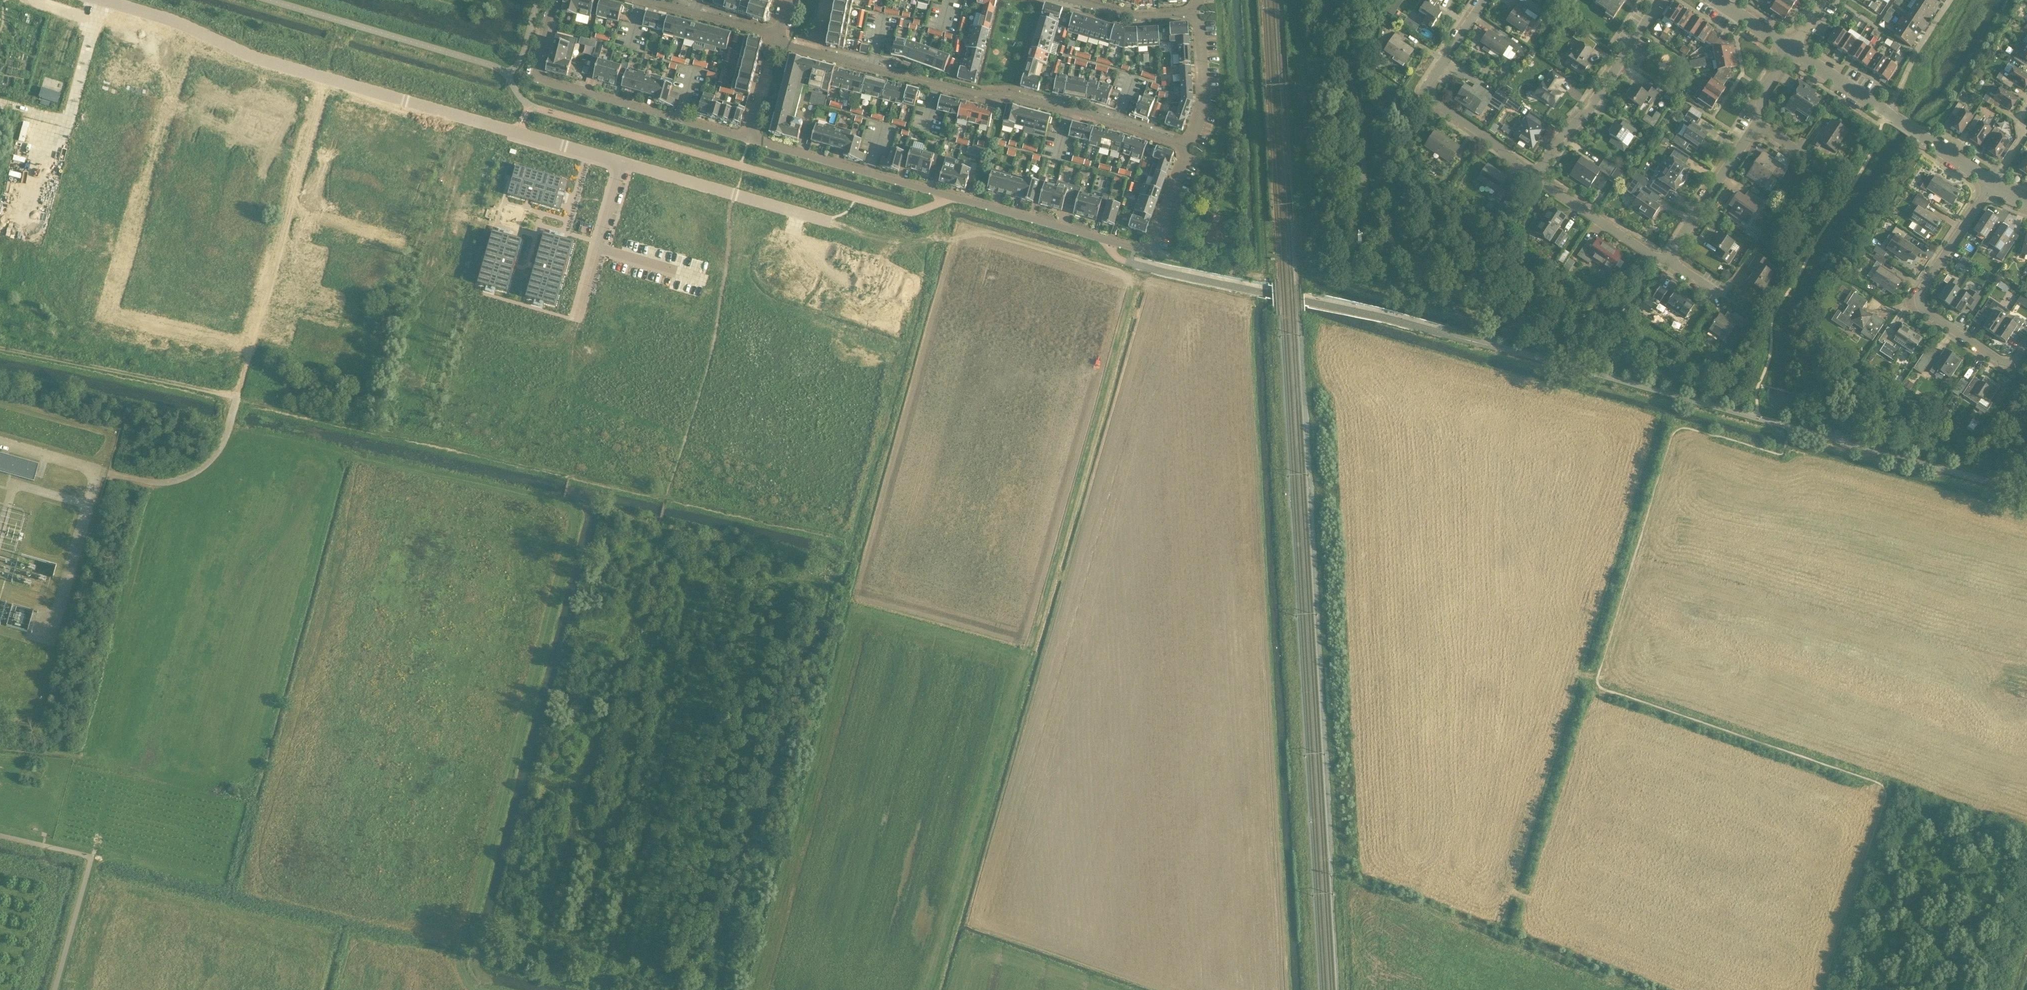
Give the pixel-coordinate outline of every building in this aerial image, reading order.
[(577,14),(576,14),(580,0),(564,0),(563,3),(564,4),(562,11),(577,15),(577,14)] [(577,14),(591,17),(592,11),(598,12),(601,0),(580,0),(576,14),(577,14)] [(598,12),(597,16),(607,19),(612,2),(604,0),(601,0),(598,12)] [(751,2),(746,0),(728,0),(725,8),(724,8),(724,9),(732,12),(732,11),(747,17),(765,23),(770,8),(769,8),(771,2),(771,3),(772,0),(752,0),(751,2)] [(983,12),(993,14),(994,12),(997,0),(978,0),(977,4),(984,6),(983,9),(983,12)] [(1403,1),(1401,0),(1392,0),(1384,11),(1392,17),(1403,1)] [(1438,0),(1426,0),(1419,12),(1426,17),(1422,22),(1431,28),(1433,24),(1436,24),(1435,22),(1441,13),(1437,10),(1437,8),(1441,2),(1438,0)] [(1593,2),(1607,12),(1605,15),(1612,20),(1626,0),(1594,0),(1593,2)] [(1776,0),(1770,10),(1783,19),(1790,9),(1776,0)] [(1790,9),(1796,0),(1776,0),(1790,9)] [(1939,4),(1933,0),(1917,0),(1916,1),(1933,12),(1939,4)] [(1928,21),(1933,12),(1916,1),(1911,9),(1928,21)] [(612,2),(607,19),(618,22),(621,12),(623,13),(624,7),(622,7),(623,5),(612,2)] [(833,14),(850,17),(852,6),(835,3),(833,14)] [(1045,3),(1041,17),(1059,23),(1063,9),(1045,3)] [(1674,24),(1683,10),(1672,3),(1663,17),(1674,24)] [(1524,16),(1515,10),(1507,22),(1523,32),(1528,24),(1532,27),(1540,16),(1529,8),(1524,16)] [(1922,29),(1928,21),(1911,9),(1905,18),(1922,29)] [(1692,16),(1683,10),(1674,24),(1683,30),(1692,16)] [(664,31),(668,17),(647,12),(643,26),(664,31)] [(978,28),(989,31),(993,14),(983,12),(978,28)] [(831,24),(848,28),(850,17),(833,14),(831,24)] [(1068,32),(1078,35),(1083,17),(1073,14),(1068,32)] [(1692,16),(1683,30),(1693,37),(1703,23),(1692,16)] [(668,17),(664,31),(663,34),(674,37),(678,20),(668,17)] [(1038,28),(1055,33),(1059,23),(1041,17),(1038,28)] [(1094,20),(1083,17),(1078,35),(1089,38),(1094,20)] [(1380,22),(1381,23),(1391,30),(1395,25),(1384,17),(1380,22)] [(1899,26),(1916,37),(1922,29),(1905,18),(1899,26)] [(678,20),(674,37),(684,40),(689,23),(678,20)] [(1089,38),(1099,41),(1104,23),(1094,20),(1089,38)] [(695,42),(699,25),(689,23),(684,40),(695,42)] [(1110,44),(1115,26),(1104,23),(1099,41),(1110,44)] [(1713,30),(1703,23),(1693,37),(1704,44),(1705,42),(1704,42),(1711,32),(1713,30)] [(829,35),(846,38),(848,28),(831,24),(829,35)] [(1170,35),(1169,36),(1170,42),(1172,42),(1178,41),(1189,41),(1188,24),(1170,25),(1170,35)] [(699,25),(695,42),(705,45),(710,28),(699,25)] [(968,37),(986,42),(989,31),(978,28),(971,26),(968,37)] [(1110,44),(1124,48),(1126,30),(1115,26),(1110,44)] [(1899,26),(1894,35),(1911,46),(1916,37),(1899,26)] [(1663,32),(1659,38),(1663,40),(1666,35),(1670,30),(1666,27),(1663,32)] [(1827,41),(1837,48),(1846,34),(1836,27),(1827,41)] [(720,31),(710,28),(705,45),(704,49),(715,52),(716,48),(720,31)] [(1035,38),(1052,44),(1055,33),(1038,28),(1035,38)] [(1138,47),(1149,47),(1148,28),(1137,29),(1138,47)] [(1158,28),(1148,28),(1149,47),(1160,46),(1158,28)] [(1124,48),(1138,47),(1137,29),(1126,30),(1124,48)] [(716,48),(727,50),(727,48),(731,33),(720,31),(716,48)] [(1572,52),(1565,64),(1581,75),(1589,64),(1586,61),(1593,51),(1584,45),(1588,38),(1578,31),(1573,38),(1580,43),(1573,53),(1572,52)] [(1488,32),(1481,42),(1485,44),(1491,48),(1502,56),(1508,46),(1512,49),(1514,50),(1517,53),(1521,47),(1518,45),(1507,37),(1504,42),(1495,37),(1488,32)] [(1712,47),(1713,50),(1725,48),(1725,47),(1723,37),(1719,37),(1711,32),(1704,42),(1705,42),(1712,47)] [(1395,33),(1384,50),(1394,56),(1392,59),(1402,66),(1404,63),(1413,50),(1399,41),(1402,37),(1395,33)] [(550,59),(565,62),(565,61),(571,62),(577,39),(557,34),(555,40),(550,59)] [(1857,41),(1846,34),(1837,48),(1848,54),(1857,41)] [(827,46),(844,49),(846,38),(829,35),(827,46)] [(743,48),(760,52),(763,41),(745,37),(743,48)] [(966,47),(983,52),(986,42),(968,37),(966,47)] [(1035,38),(1032,48),(1049,54),(1055,55),(1058,46),(1052,44),(1035,38)] [(903,58),(906,41),(895,39),(893,49),(892,48),(891,54),(892,54),(892,56),(903,58)] [(913,62),(919,45),(906,41),(903,58),(913,62)] [(1178,41),(1172,42),(1172,55),(1173,65),(1179,65),(1190,64),(1189,41),(1178,41)] [(1857,61),(1866,47),(1857,41),(1848,54),(1857,61)] [(2026,45),(2023,43),(2013,59),(2024,66),(2026,61),(2026,46),(2026,45)] [(870,46),(861,45),(861,44),(859,52),(868,54),(870,46)] [(919,45),(913,62),(923,65),(929,49),(919,45)] [(1733,46),(1725,47),(1725,48),(1713,50),(1714,60),(1735,56),(1733,46)] [(963,58),(981,62),(983,52),(966,47),(963,58)] [(1877,54),(1866,47),(1857,61),(1867,68),(1877,54)] [(760,52),(743,48),(740,58),(757,63),(760,52)] [(1028,60),(1039,63),(1046,65),(1049,54),(1032,48),(1028,60)] [(934,69),(940,53),(929,49),(923,65),(934,69)] [(940,53),(934,69),(944,73),(950,56),(940,53)] [(605,82),(610,63),(599,60),(600,56),(594,54),(590,67),(596,69),(593,79),(605,82)] [(1877,74),(1886,60),(1877,54),(1867,68),(1877,74)] [(829,93),(830,86),(835,68),(790,56),(785,75),(788,76),(778,116),(775,115),(770,133),(798,141),(802,127),(803,122),(794,120),(799,103),(805,79),(811,81),(809,88),(829,93)] [(1735,56),(1714,60),(1716,70),(1729,68),(1730,68),(1737,67),(1735,56)] [(571,62),(565,61),(565,62),(550,59),(549,58),(546,71),(567,77),(571,62)] [(757,63),(740,58),(737,69),(754,73),(757,63)] [(960,68),(978,72),(981,62),(963,58),(960,68)] [(1028,60),(1024,75),(1034,78),(1039,63),(1028,60)] [(1896,67),(1886,60),(1877,74),(1887,81),(1896,67)] [(622,66),(610,63),(605,82),(616,85),(619,76),(625,77),(627,70),(629,64),(623,63),(622,66)] [(1180,67),(1181,85),(1191,84),(1190,67),(1180,67)] [(1996,79),(1999,82),(2010,89),(2013,84),(2023,90),(2026,84),(2026,76),(2014,67),(2009,75),(2003,72),(2001,70),(1996,79)] [(835,68),(830,86),(841,89),(846,71),(835,68)] [(957,79),(975,84),(978,72),(960,68),(957,79)] [(1732,78),(1730,68),(1729,68),(1716,70),(1717,71),(1717,72),(1712,80),(1712,81),(1722,87),(1723,87),(1727,79),(1732,78)] [(737,69),(735,79),(752,84),(754,73),(737,69)] [(637,73),(627,70),(625,77),(622,87),(639,92),(645,72),(638,70),(637,73)] [(846,71),(841,89),(851,92),(856,74),(846,71)] [(645,72),(639,92),(656,97),(660,82),(661,82),(662,77),(655,75),(654,78),(647,76),(648,73),(645,72)] [(1563,80),(1552,73),(1545,83),(1543,82),(1535,94),(1553,106),(1561,94),(1556,90),(1563,80)] [(856,74),(851,92),(862,94),(866,76),(856,74)] [(1020,86),(1038,92),(1041,80),(1034,78),(1024,75),(1020,86)] [(1053,93),(1063,95),(1067,77),(1057,75),(1053,93)] [(866,76),(862,94),(872,97),(877,79),(866,76)] [(1063,95),(1074,97),(1077,79),(1070,77),(1067,77),(1063,95)] [(749,94),(752,84),(735,79),(732,90),(749,94)] [(877,79),(872,97),(883,100),(887,82),(877,79)] [(1088,81),(1077,79),(1074,97),(1085,99),(1088,81)] [(1725,88),(1723,87),(1722,87),(1712,81),(1712,80),(1711,79),(1704,89),(1718,99),(1725,88)] [(1792,97),(1785,108),(1792,112),(1796,107),(1809,116),(1819,101),(1812,97),(1815,92),(1797,80),(1788,95),(1792,97)] [(1099,83),(1088,81),(1085,99),(1096,101),(1099,83)] [(656,97),(654,101),(673,107),(675,99),(668,97),(670,91),(672,85),(661,82),(660,82),(656,97)] [(887,82),(883,100),(893,103),(898,85),(887,82)] [(1113,87),(1099,83),(1096,101),(1106,105),(1107,104),(1109,104),(1110,99),(1109,99),(1113,87)] [(1182,100),(1193,102),(1191,84),(1181,85),(1182,100)] [(1472,90),(1464,85),(1455,99),(1474,112),(1487,92),(1476,84),(1472,90)] [(1633,86),(1625,97),(1640,107),(1644,100),(1650,104),(1657,94),(1643,84),(1639,91),(1633,86)] [(898,85),(893,103),(904,105),(904,104),(908,87),(898,85)] [(919,90),(908,87),(904,104),(914,107),(917,97),(919,98),(920,92),(918,92),(919,90)] [(1700,87),(1693,97),(1699,101),(1697,105),(1703,109),(1705,105),(1711,109),(1718,99),(1704,89),(1700,87)] [(41,88),(38,97),(57,103),(60,94),(41,88)] [(1984,97),(1982,100),(1986,103),(1996,110),(2000,105),(2009,111),(2017,99),(2000,88),(1995,95),(1989,91),(1984,97)] [(1504,106),(1510,97),(1498,89),(1492,98),(1504,106)] [(698,114),(709,117),(714,100),(715,96),(704,93),(700,107),(698,106),(697,112),(698,112),(698,114)] [(814,93),(812,103),(824,106),(826,96),(814,93)] [(1144,95),(1140,104),(1139,108),(1137,108),(1135,113),(1137,114),(1137,116),(1148,119),(1155,99),(1144,95)] [(937,110),(958,116),(962,101),(941,96),(937,110)] [(1522,105),(1510,97),(1504,106),(1510,110),(1512,107),(1518,112),(1522,105)] [(714,100),(709,117),(719,120),(724,103),(714,100)] [(1182,100),(1176,116),(1186,120),(1193,102),(1182,100)] [(962,101),(958,116),(957,119),(968,122),(972,104),(962,101)] [(734,106),(724,103),(719,120),(730,123),(734,106)] [(1956,117),(1950,126),(1961,134),(1972,117),(1961,110),(1963,107),(1958,103),(1951,114),(1956,117)] [(983,107),(972,104),(968,122),(978,125),(983,107)] [(1014,129),(1015,125),(1014,125),(1019,108),(1008,105),(1002,126),(1014,129)] [(734,106),(730,123),(740,126),(745,109),(734,106)] [(989,128),(994,110),(983,107),(978,125),(989,128)] [(1014,125),(1015,125),(1025,128),(1029,111),(1019,108),(1014,125)] [(1313,108),(1303,109),(1304,128),(1314,127),(1313,108)] [(1025,128),(1035,130),(1039,113),(1029,111),(1025,128)] [(1514,135),(1515,137),(1530,147),(1532,146),(1533,146),(1543,131),(1542,131),(1542,129),(1539,126),(1543,120),(1530,111),(1514,135)] [(1690,125),(1682,138),(1677,134),(1672,141),(1685,150),(1689,145),(1696,149),(1707,133),(1697,126),(1700,120),(1688,112),(1682,120),(1690,125)] [(214,119),(234,126),(236,120),(216,113),(214,119)] [(1050,116),(1039,113),(1035,130),(1034,134),(1045,137),(1048,124),(1050,124),(1052,119),(1050,118),(1050,116)] [(1169,114),(1165,125),(1182,131),(1186,120),(1176,116),(1169,114)] [(1974,129),(1968,139),(1980,146),(1991,130),(1980,122),(1982,119),(1976,115),(1969,126),(1974,129)] [(1823,128),(1812,143),(1818,146),(1821,142),(1833,150),(1847,130),(1831,120),(1825,129),(1823,128)] [(1069,136),(1089,141),(1090,142),(1093,127),(1072,122),(1069,136)] [(812,141),(829,146),(834,129),(835,127),(828,125),(827,127),(816,124),(812,141)] [(1489,131),(1493,134),(1498,127),(1494,124),(1489,131)] [(1608,142),(1618,148),(1628,133),(1633,137),(1637,131),(1626,124),(1622,129),(1616,125),(1614,127),(1612,126),(1608,132),(1610,133),(1609,135),(1611,137),(1608,142)] [(1088,145),(1099,148),(1104,130),(1093,127),(1090,142),(1089,141),(1088,145)] [(1993,141),(1986,151),(1988,151),(1987,152),(1991,155),(1991,154),(1993,155),(1992,156),(1996,159),(1997,158),(1998,158),(2003,151),(2006,153),(2011,146),(2007,144),(2009,142),(2008,141),(2011,138),(2006,135),(1995,127),(1988,138),(1993,141)] [(844,132),(834,129),(829,146),(835,148),(845,151),(846,151),(850,137),(852,131),(845,129),(844,132)] [(1099,148),(1110,151),(1114,133),(1104,130),(1099,148)] [(1459,147),(1435,130),(1425,146),(1449,162),(1459,147)] [(1125,135),(1114,133),(1110,151),(1120,153),(1125,135)] [(1137,139),(1125,135),(1120,153),(1130,157),(1137,139)] [(1663,136),(1660,141),(1664,144),(1666,145),(1669,141),(1663,136)] [(861,140),(850,137),(846,151),(845,151),(844,156),(862,161),(864,154),(858,152),(861,140)] [(1147,143),(1137,139),(1130,157),(1141,161),(1147,143)] [(906,168),(917,171),(923,152),(905,147),(904,152),(902,160),(907,162),(906,168)] [(1153,148),(1151,156),(1153,157),(1160,160),(1158,165),(1168,169),(1174,153),(1157,147),(1156,149),(1153,148)] [(1686,175),(1686,174),(1689,169),(1681,164),(1684,160),(1677,156),(1681,151),(1676,148),(1668,160),(1671,162),(1666,169),(1685,182),(1685,181),(1686,180),(1686,179),(1686,178),(1686,177),(1686,176),(1686,175)] [(898,172),(902,160),(904,152),(892,149),(889,161),(882,159),(880,167),(898,172)] [(1015,157),(1017,151),(1009,149),(1007,155),(1015,157)] [(940,157),(923,152),(917,171),(929,174),(931,168),(936,170),(940,157)] [(2017,169),(2026,175),(2026,154),(2017,169)] [(939,182),(950,185),(951,185),(956,165),(957,165),(958,162),(940,157),(936,170),(942,172),(939,182)] [(1600,171),(1610,178),(1616,168),(1603,160),(1597,169),(1581,158),(1569,175),(1588,188),(1600,171)] [(1751,170),(1747,176),(1763,187),(1767,180),(1772,173),(1780,178),(1787,168),(1773,159),(1772,159),(1768,165),(1759,158),(1751,170)] [(1913,169),(1916,164),(1908,159),(1905,164),(1913,169)] [(1161,190),(1168,169),(1158,165),(1153,164),(1149,175),(1154,177),(1151,186),(1151,187),(1161,190)] [(970,169),(957,165),(956,165),(951,185),(950,185),(950,186),(962,189),(965,190),(969,177),(968,177),(970,169)] [(1479,180),(1496,191),(1493,196),(1499,200),(1507,187),(1501,183),(1506,177),(1488,165),(1479,180)] [(568,181),(516,167),(508,196),(560,210),(568,181)] [(1435,176),(1438,172),(1432,168),(1429,172),(1435,176)] [(1685,182),(1666,169),(1661,177),(1658,175),(1650,187),(1661,195),(1667,186),(1675,191),(1679,186),(1679,185),(1681,185),(1682,184),(1683,184),(1684,183),(1685,182)] [(992,170),(987,189),(1005,194),(1010,175),(992,170)] [(1635,175),(1633,179),(1634,180),(1645,187),(1647,184),(1646,179),(1637,173),(1635,175)] [(1928,174),(1919,187),(1925,191),(1926,189),(1951,205),(1960,192),(1935,176),(1933,178),(1928,174)] [(1005,194),(1021,199),(1026,179),(1020,178),(1019,180),(1009,178),(1010,175),(1005,194)] [(1039,182),(1036,190),(1042,191),(1039,204),(1050,207),(1056,186),(1045,183),(1046,178),(1040,177),(1038,182),(1039,182)] [(1021,199),(1021,200),(1033,203),(1036,190),(1039,182),(1038,182),(1027,178),(1026,179),(1021,199)] [(1645,187),(1634,180),(1626,191),(1638,199),(1633,207),(1649,218),(1658,205),(1646,198),(1651,191),(1645,187)] [(1203,181),(1203,189),(1212,190),(1212,182),(1203,181)] [(1056,186),(1050,207),(1062,210),(1065,198),(1071,200),(1075,186),(1059,182),(1058,187),(1056,186)] [(1144,184),(1140,195),(1157,201),(1161,190),(1151,187),(1151,186),(1144,184)] [(1075,186),(1071,200),(1077,201),(1073,214),(1085,217),(1091,196),(1079,193),(1081,188),(1075,186)] [(1091,196),(1085,217),(1096,220),(1100,208),(1106,209),(1108,201),(1109,196),(1103,194),(1102,199),(1091,196)] [(1733,208),(1730,213),(1746,224),(1761,202),(1750,195),(1747,200),(1737,194),(1729,206),(1733,208)] [(1134,212),(1141,214),(1151,217),(1157,201),(1140,195),(1134,212)] [(1909,219),(1917,225),(1913,231),(1925,239),(1929,233),(1932,234),(1941,222),(1924,211),(1929,203),(1917,195),(1911,203),(1917,207),(1909,219)] [(259,204),(274,207),(275,202),(260,198),(259,204)] [(1106,209),(1102,222),(1114,226),(1120,205),(1108,201),(1106,209)] [(1537,227),(1534,232),(1548,241),(1551,237),(1565,216),(1551,207),(1542,221),(1537,227)] [(1989,244),(1996,232),(1991,229),(1997,219),(1986,211),(1973,231),(1984,238),(1980,243),(1986,248),(1989,244)] [(1134,212),(1128,227),(1146,233),(1151,217),(1141,214),(1134,212)] [(1220,247),(1227,225),(1219,223),(1220,217),(1208,214),(1204,226),(1209,228),(1205,242),(1220,247)] [(1996,232),(1989,244),(1999,251),(1995,257),(2001,261),(2011,246),(2005,243),(2012,232),(2001,225),(1996,232)] [(1895,235),(1887,249),(1906,261),(1909,256),(1914,259),(1919,251),(1903,241),(1907,235),(1895,227),(1891,233),(1895,235)] [(1558,230),(1551,241),(1558,245),(1565,235),(1558,230)] [(1756,243),(1760,237),(1754,232),(1749,239),(1756,243)] [(522,241),(493,233),(478,285),(507,294),(522,241)] [(1718,233),(1711,244),(1718,249),(1714,255),(1727,264),(1734,253),(1738,247),(1733,243),(1718,233)] [(574,243),(545,235),(526,299),(555,307),(574,243)] [(1589,264),(1592,260),(1611,272),(1622,255),(1598,238),(1591,248),(1585,244),(1577,256),(1589,264)] [(1876,253),(1886,260),(1889,256),(1878,249),(1878,250),(1875,248),(1873,252),(1876,254),(1876,253)] [(1564,250),(1557,260),(1563,263),(1569,253),(1564,250)] [(1876,253),(1876,254),(1873,258),(1883,265),(1886,260),(1876,253)] [(1755,271),(1748,281),(1764,291),(1775,275),(1761,266),(1765,260),(1757,255),(1749,267),(1755,271)] [(1958,262),(1972,272),(1977,265),(1963,256),(1958,262)] [(1568,272),(1574,263),(1569,259),(1563,268),(1568,272)] [(1879,266),(1871,279),(1892,293),(1901,281),(1879,266)] [(1727,281),(1731,275),(1723,271),(1719,276),(1727,281)] [(1948,285),(1939,298),(1950,306),(1959,292),(1952,287),(1956,282),(1952,279),(1947,276),(1943,282),(1948,285)] [(1652,297),(1660,302),(1668,291),(1660,286),(1652,297)] [(1965,296),(1959,292),(1950,306),(1960,313),(1965,306),(1971,310),(1979,297),(1969,290),(1965,296)] [(1674,292),(1665,305),(1685,318),(1694,305),(1674,292)] [(1840,312),(1835,319),(1846,326),(1849,321),(1862,329),(1860,333),(1871,340),(1879,329),(1874,325),(1879,318),(1872,314),(1871,315),(1861,309),(1866,301),(1853,292),(1845,304),(1848,306),(1842,314),(1840,312)] [(2016,301),(2026,308),(2026,299),(2020,294),(2016,301)] [(1639,307),(1648,313),(1654,304),(1645,298),(1639,307)] [(2005,318),(2006,318),(2010,312),(1989,298),(1980,312),(1979,311),(1972,320),(1979,325),(1983,318),(1987,321),(1983,327),(1994,335),(2005,318)] [(1719,314),(1707,331),(1724,342),(1736,325),(1741,329),(1745,323),(1731,314),(1728,320),(1719,314)] [(2005,318),(1994,335),(2005,342),(2009,336),(2012,338),(2023,321),(2015,315),(2011,322),(2006,318),(2005,318)] [(1887,327),(1878,341),(1883,345),(1879,352),(1892,360),(1900,348),(1911,355),(1922,338),(1902,325),(1896,333),(1887,327)] [(1921,374),(1925,369),(1932,373),(1935,368),(1949,377),(1960,361),(1945,350),(1938,359),(1933,356),(1930,359),(1923,354),(1913,369),(1921,374)] [(1961,379),(1952,392),(1958,396),(1960,393),(1962,394),(1977,404),(1981,397),(1989,402),(1999,386),(1985,377),(1981,383),(1973,377),(1969,384),(1967,383),(1961,379)] [(1914,385),(1908,381),(1904,387),(1910,391),(1914,385)] [(29,480),(34,482),(38,464),(0,453),(0,472),(29,480)] [(22,608),(16,625),(30,630),(36,612),(22,608)]
